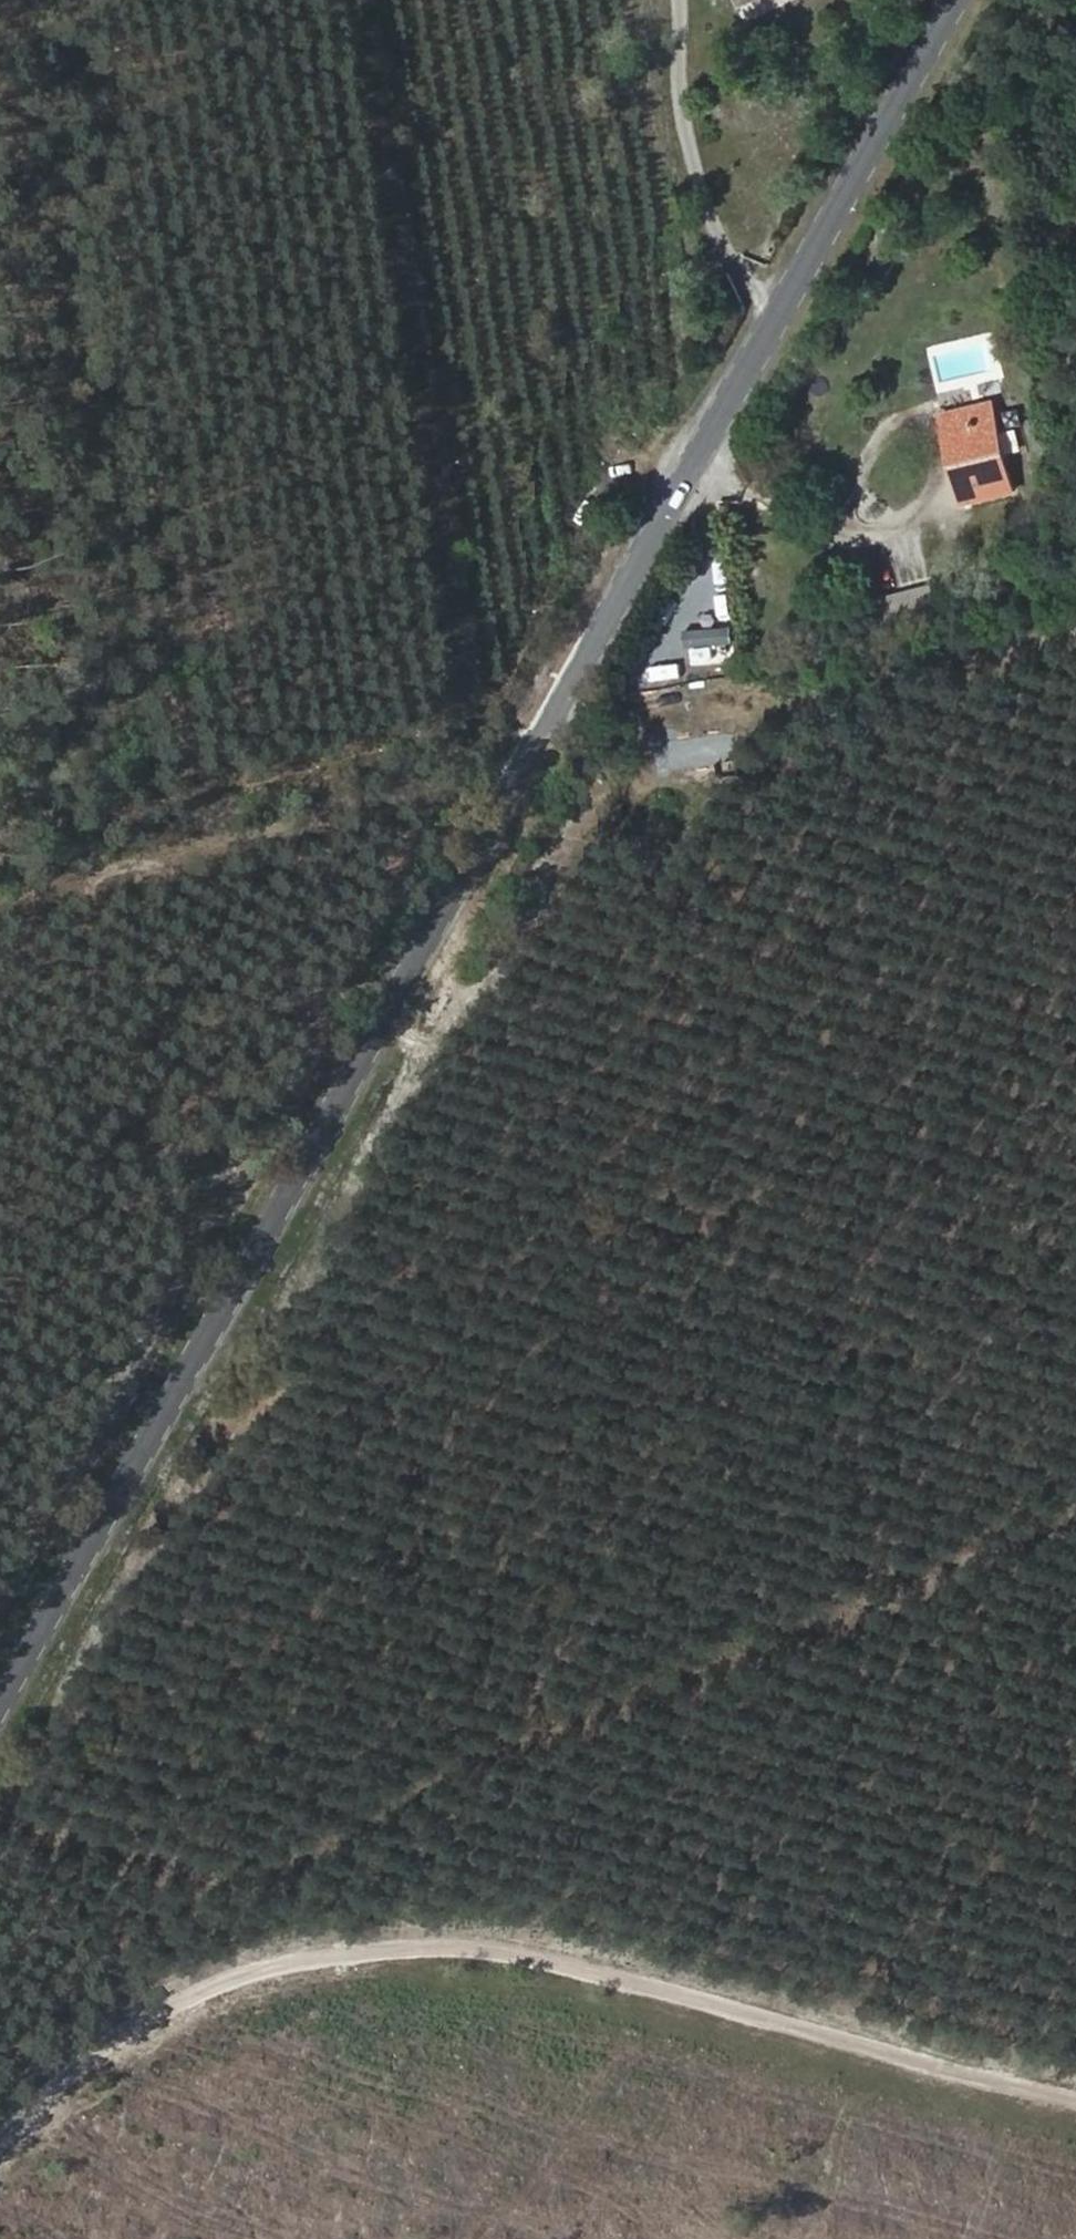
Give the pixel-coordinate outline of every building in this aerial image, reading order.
[(1014,491),(993,404),(943,416),(947,432),(954,430),(971,501),(1014,491)] [(971,501),(954,430),(947,432),(964,503),(971,501)] [(871,598),(879,633),(945,619),(938,584),(871,598)] [(736,661),(731,620),(686,626),(691,667),(736,661)] [(659,641),(651,665),(672,672),(680,648),(659,641)]
